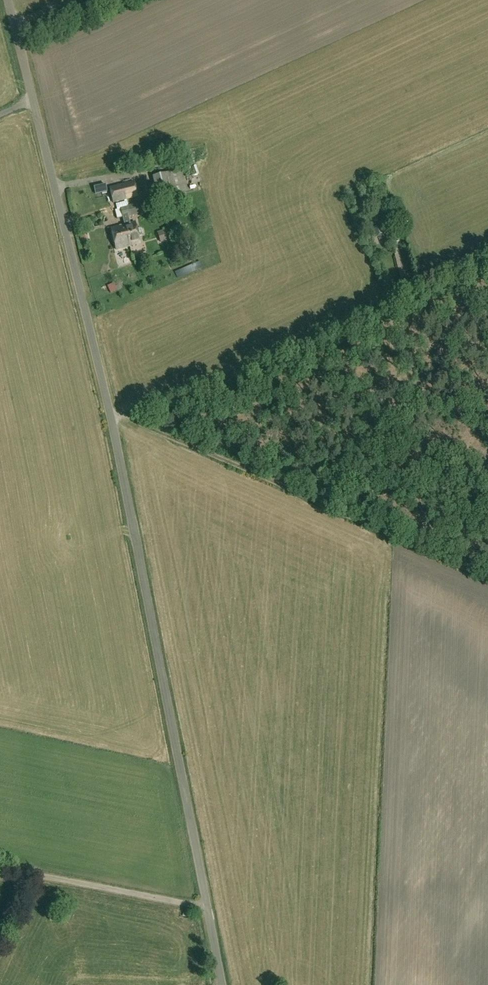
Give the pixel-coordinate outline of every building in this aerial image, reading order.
[(186,194),(180,171),(170,174),(169,174),(154,177),(160,201),(166,199),(168,206),(177,204),(176,197),(186,194)] [(122,185),(126,200),(138,197),(134,182),(122,185)] [(113,203),(126,200),(122,185),(109,188),(113,203)] [(120,219),(130,216),(126,201),(116,204),(120,219)] [(126,201),(130,216),(143,214),(141,205),(129,208),(127,201),(126,201)] [(131,246),(140,244),(138,237),(142,236),(143,234),(142,230),(140,229),(137,230),(135,222),(126,225),(127,230),(125,231),(127,241),(130,241),(131,246)] [(127,230),(126,225),(111,228),(116,250),(131,246),(130,241),(127,241),(125,231),(127,230)] [(160,243),(182,237),(179,226),(157,233),(160,243)]
